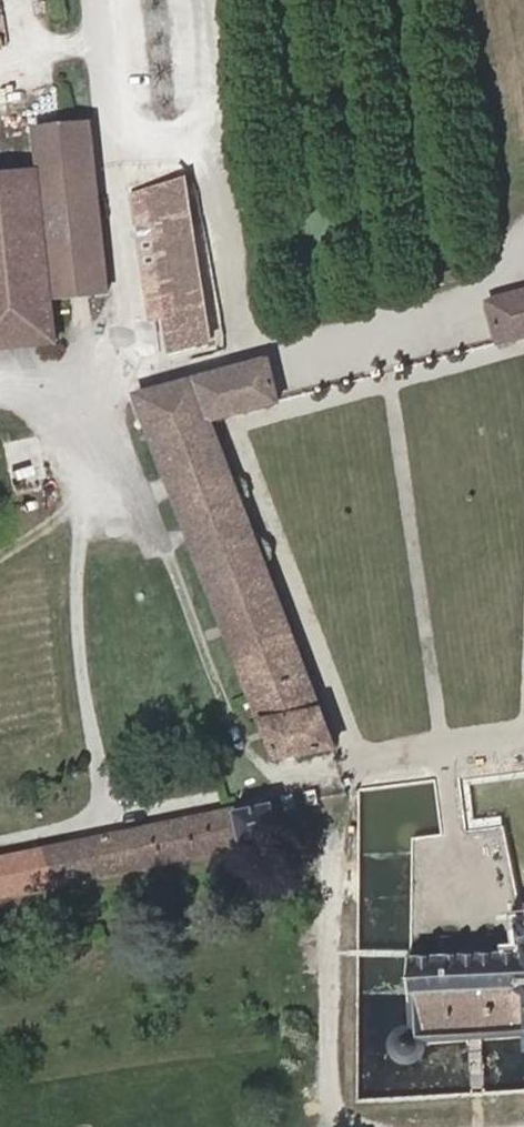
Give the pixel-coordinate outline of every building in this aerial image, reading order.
[(106,292),(90,137),(89,125),(35,131),(54,298),(106,292)] [(29,173),(0,176),(0,351),(40,347),(33,254),(29,173)] [(183,183),(145,189),(163,297),(164,304),(167,325),(205,320),(183,183)] [(523,338),(523,293),(488,302),(498,343),(499,345),(523,338)] [(154,299),(155,305),(164,304),(163,297),(154,299)] [(209,344),(205,320),(167,325),(171,350),(209,344)] [(235,659),(294,647),(246,517),(210,422),(276,404),(276,403),(267,361),(135,397),(170,490),(235,659)] [(294,647),(235,659),(274,760),(333,748),(294,647)] [(271,806),(234,813),(240,846),(278,838),(271,806)] [(234,813),(233,809),(0,859),(0,898),(240,846),(234,813)] [(520,919),(522,955),(410,961),(407,961),(410,1030),(399,1033),(393,1041),(392,1051),(396,1058),(404,1063),(412,1063),(419,1060),(423,1053),(425,1045),(422,1036),(466,1034),(479,1034),(523,1031),(523,919),(520,919)]
